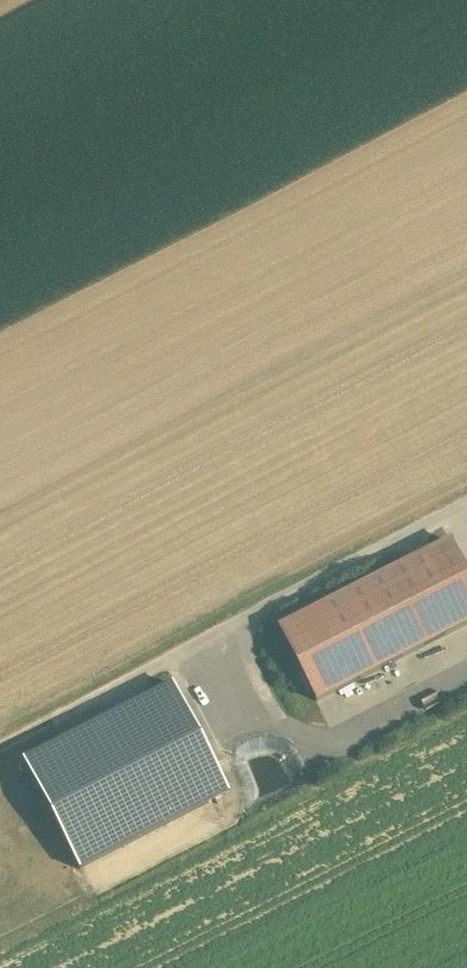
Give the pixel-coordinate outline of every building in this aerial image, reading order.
[(407,565),(408,566),(279,632),(316,704),(466,626),(466,573),(451,542),(407,565)]
